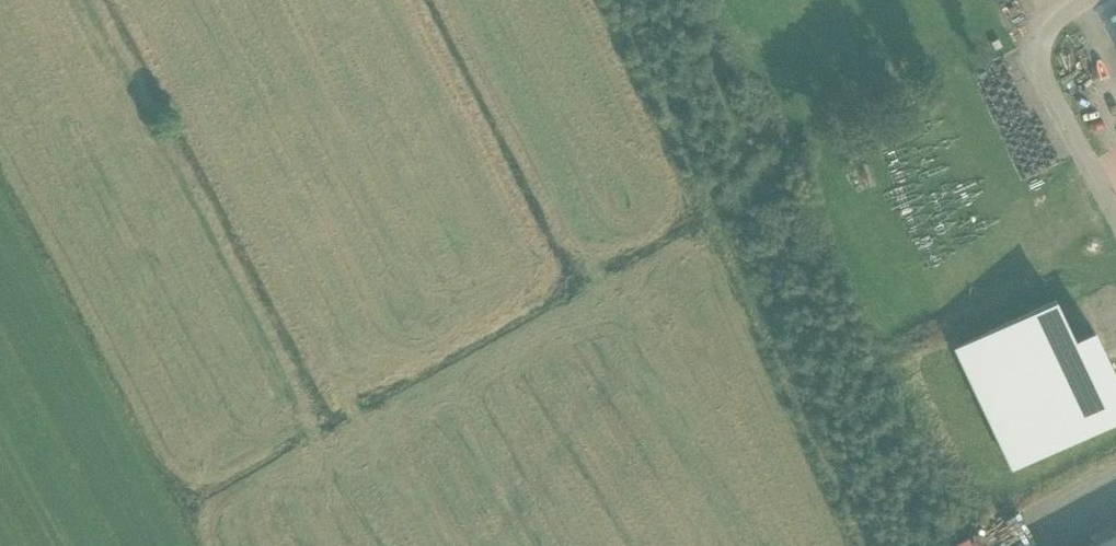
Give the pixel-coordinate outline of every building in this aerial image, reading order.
[(1003,46),(999,39),(992,42),(996,50),(1003,46)] [(1076,340),(1057,300),(956,347),(1013,467),(1115,418),(1115,375),(1095,330),(1076,340)] [(1089,545),(1115,545),(1115,532),(1089,545)]
